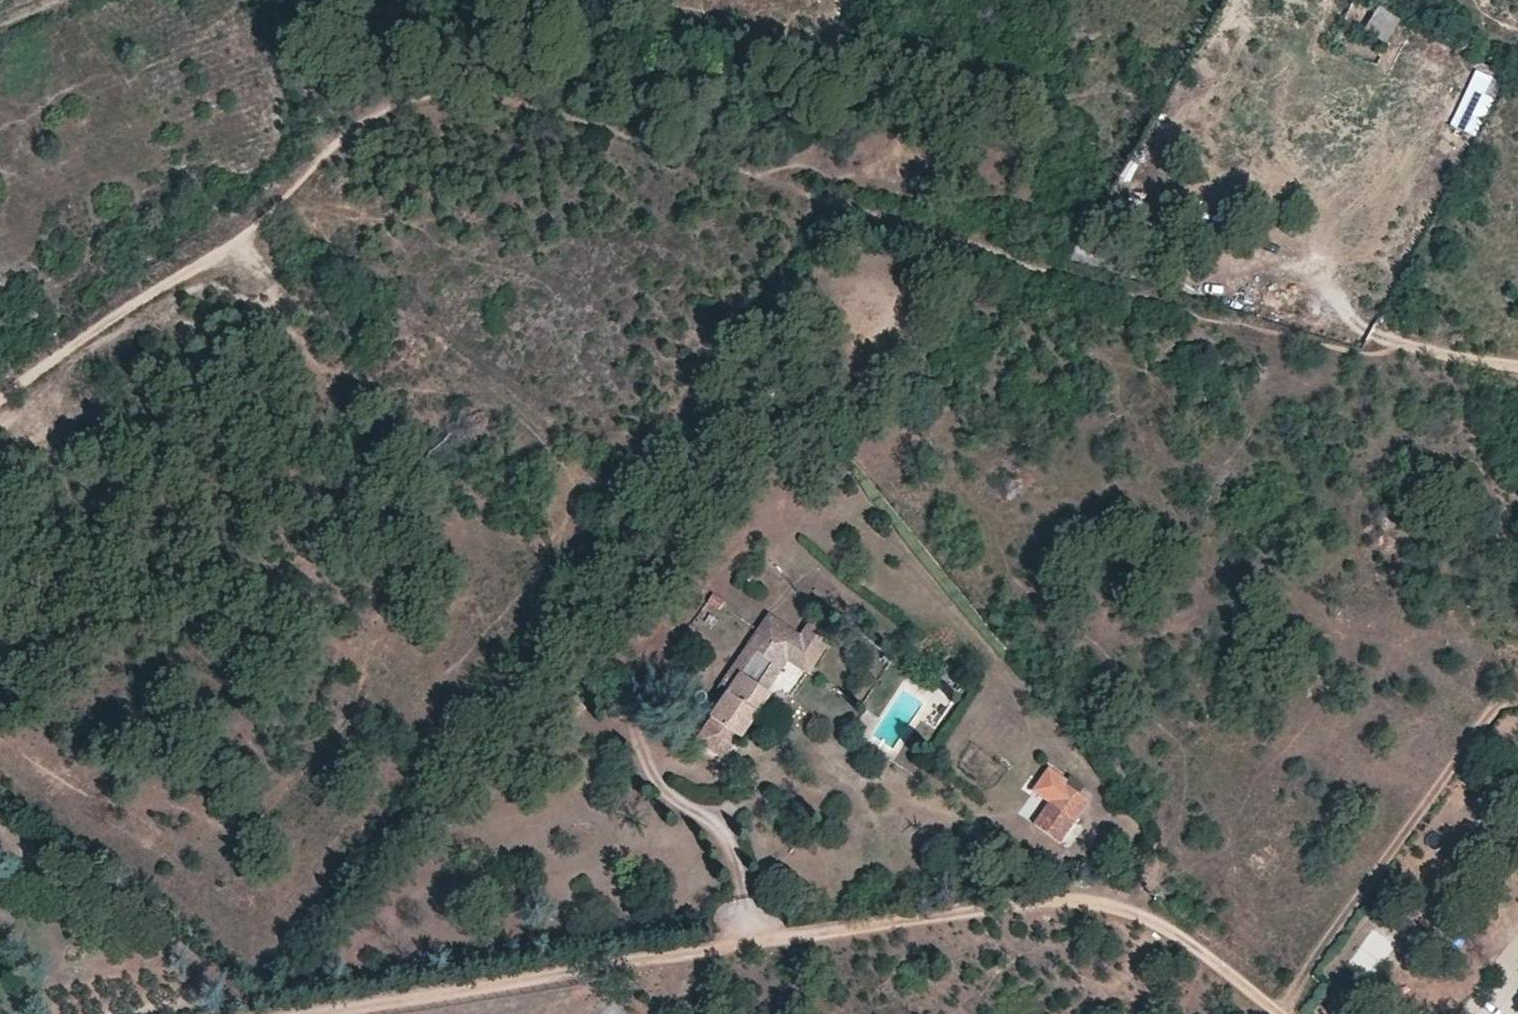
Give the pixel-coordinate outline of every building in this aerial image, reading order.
[(1383,42),(1399,21),(1377,3),(1360,25),(1383,42)] [(1449,124),(1477,132),(1485,105),(1457,97),(1449,124)] [(710,598),(704,607),(716,614),(721,605),(710,598)] [(731,671),(739,677),(765,640),(770,633),(793,649),(800,639),(769,617),(731,671)] [(765,640),(791,658),(794,654),(812,666),(831,639),(810,625),(800,639),(793,649),(770,633),(765,640)] [(735,746),(772,693),(768,691),(759,685),(774,663),(783,669),(791,658),(765,640),(739,677),(730,690),(722,702),(691,746),(717,764),(732,744),(735,746)] [(809,670),(812,666),(794,654),(791,658),(809,670)] [(768,691),(783,669),(774,663),(759,685),(768,691)] [(722,685),(730,690),(739,677),(731,671),(722,685)] [(722,702),(730,690),(722,685),(714,696),(722,702)] [(1035,790),(1052,802),(1065,783),(1066,783),(1068,781),(1050,769),(1035,790)] [(1068,781),(1066,783),(1080,794),(1085,786),(1071,776),(1068,781)] [(1052,802),(1035,825),(1059,842),(1089,800),(1080,794),(1066,783),(1065,783),(1052,802)] [(1375,930),(1352,958),(1369,972),(1392,943),(1375,930)]
